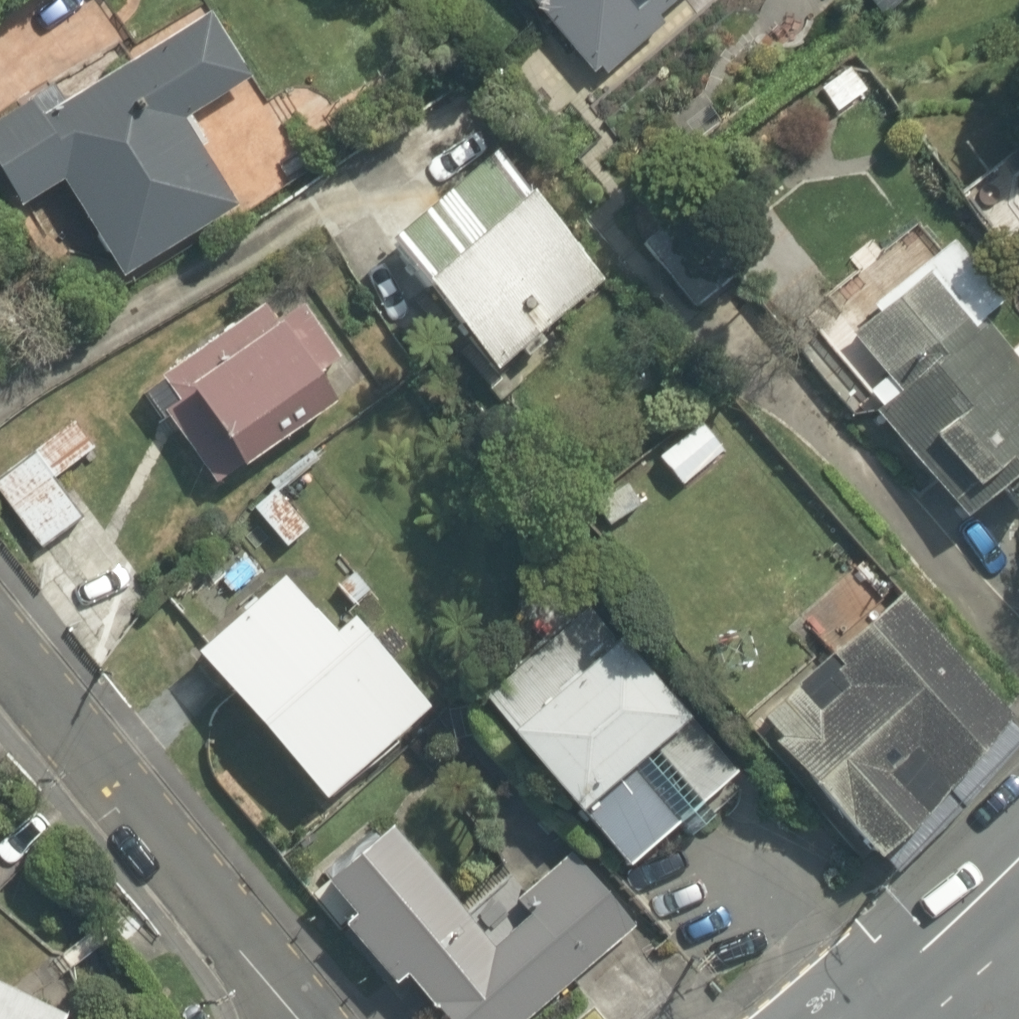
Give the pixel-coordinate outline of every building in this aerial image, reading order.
[(657,0),(514,0),(593,88),(667,21),(652,5),(657,0)] [(232,78),(197,7),(0,104),(0,206),(47,184),(94,281),(224,217),(171,108),(232,78)] [(512,168),(374,277),(454,377),(592,268),(512,168)] [(979,317),(929,239),(829,303),(878,380),(848,399),(932,531),(1018,475),(1018,413),(964,326),(979,317)] [(1010,249),(1018,262),(1018,243),(1010,249)] [(250,317),(239,300),(128,377),(208,492),(324,412),(303,382),(334,361),(286,292),(250,317)] [(82,442),(58,412),(0,458),(0,507),(36,552),(77,519),(41,474),(82,442)] [(666,487),(714,448),(688,415),(639,454),(666,487)] [(271,472),(233,501),(269,547),(306,518),(271,472)] [(610,477),(573,504),(597,537),(634,510),(610,477)] [(289,627),(244,573),(158,644),(286,798),(402,702),(319,602),(289,627)] [(711,799),(581,648),(486,729),(616,880),(711,799)] [(939,823),(842,711),(774,770),(871,882),(939,823)] [(573,854),(481,933),(384,820),(308,885),(423,1018),(553,1018),(647,939),(573,854)] [(0,980),(0,1018),(46,1018),(52,1007),(0,980)]
